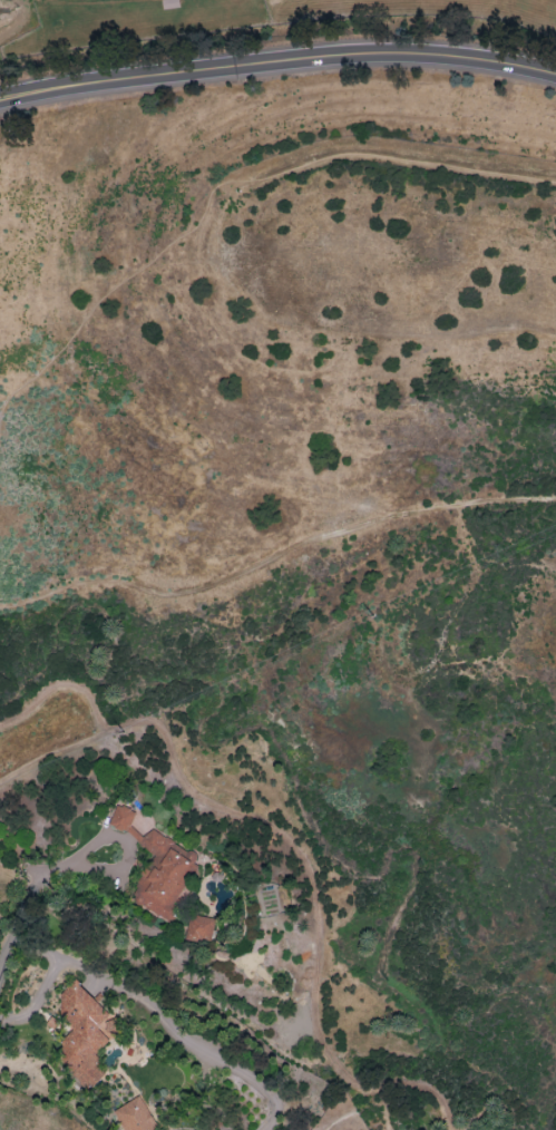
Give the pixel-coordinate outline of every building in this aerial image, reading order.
[(135,810),(116,804),(109,826),(128,832),(135,810)] [(173,920),(201,854),(147,831),(146,835),(129,828),(125,837),(158,852),(148,877),(141,874),(130,902),(173,920)] [(215,917),(189,915),(188,937),(214,939),(215,917)] [(52,1004),(77,1028),(51,1054),(89,1090),(104,1075),(90,1061),(123,1027),(75,981),(52,1004)] [(141,1096),(113,1109),(123,1129),(157,1129),(141,1096)]
